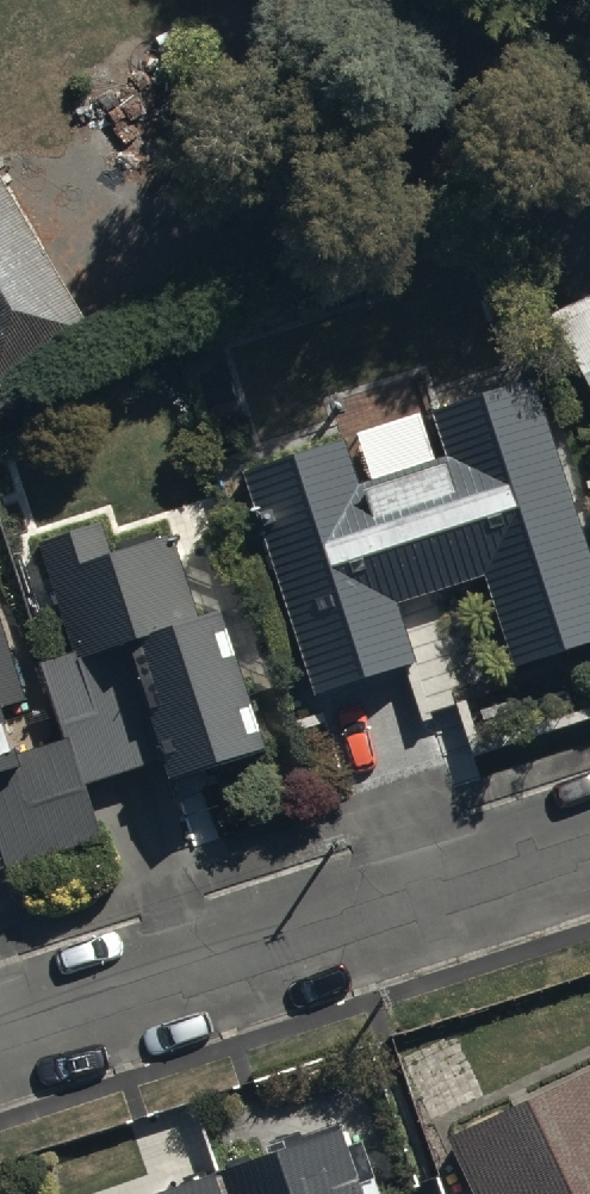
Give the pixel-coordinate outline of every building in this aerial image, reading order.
[(104,351),(0,180),(0,414),(104,351)] [(551,312),(589,384),(589,291),(551,312)] [(430,590),(482,573),(512,668),(589,644),(589,557),(532,371),(430,403),(446,453),(355,481),(341,436),(242,467),(314,695),(406,667),(420,713),(464,699),(430,590)] [(100,522),(39,541),(73,648),(40,659),(64,736),(79,784),(163,757),(166,768),(261,738),(200,545),(178,552),(169,525),(107,544),(100,522)] [(26,695),(0,610),(0,703),(26,695)] [(64,736),(14,752),(0,704),(0,859),(2,866),(90,836),(95,834),(79,784),(64,736)] [(444,1133),(474,1193),(589,1193),(589,1062),(444,1133)] [(346,1123),(104,1193),(367,1193),(346,1123)]
